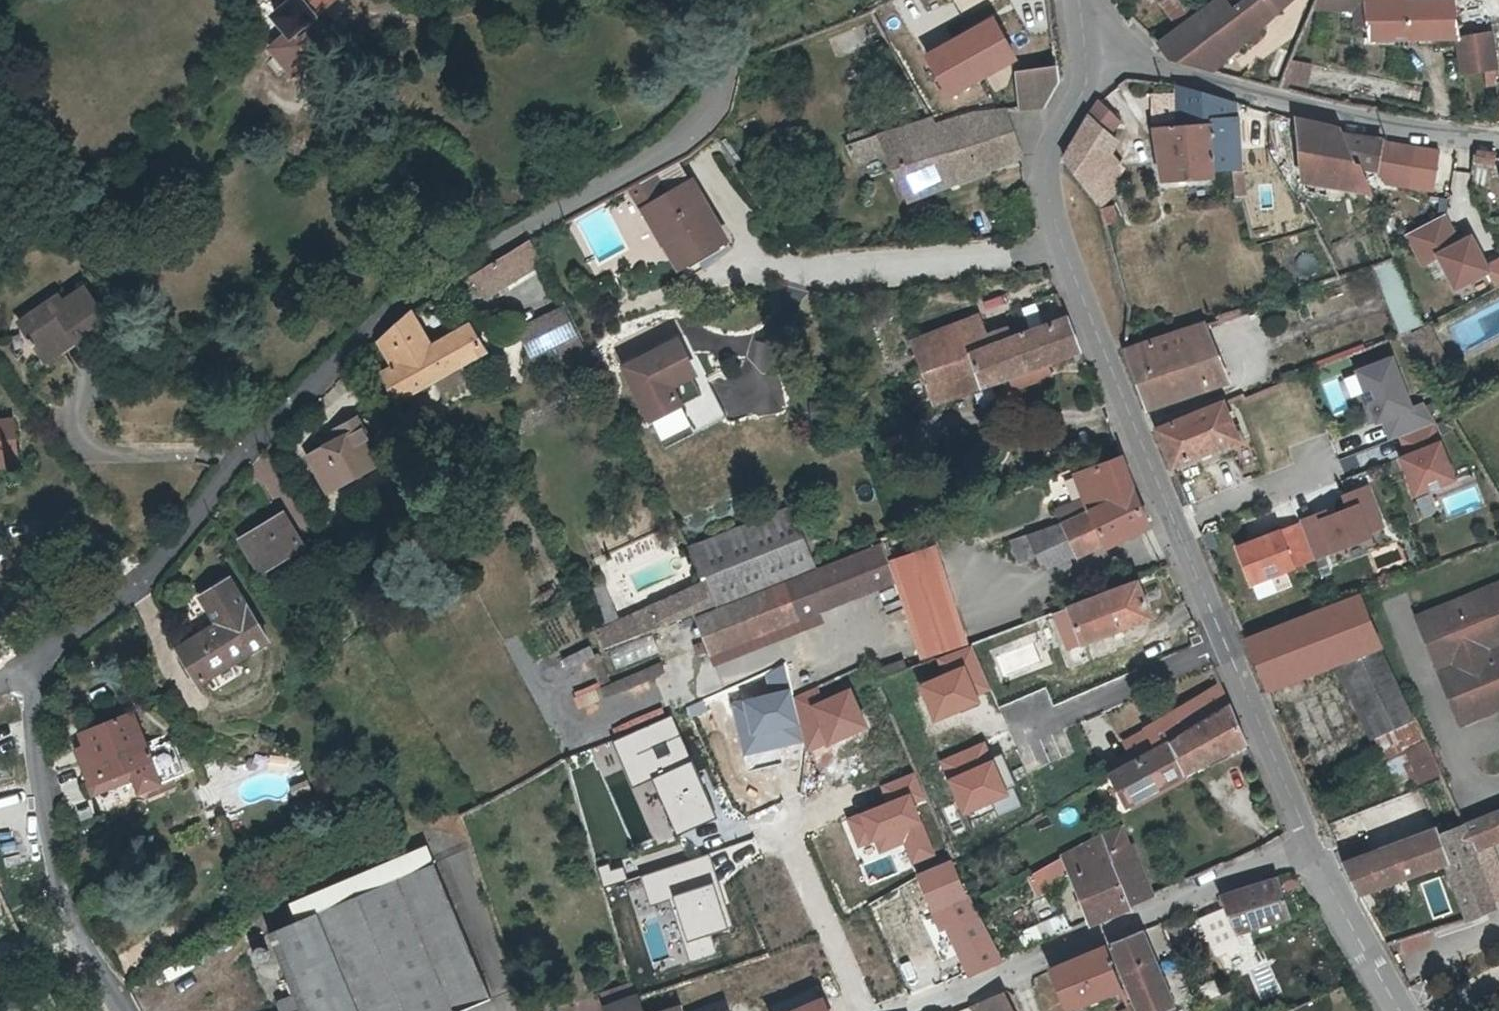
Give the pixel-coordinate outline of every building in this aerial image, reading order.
[(300,48),(307,59),(327,46),(321,37),(323,34),(314,19),(344,0),(286,0),(289,5),(275,14),(298,49),(300,48)] [(1237,51),(1266,23),(1291,0),(1244,0),(1232,9),(1226,0),(1219,0),(1201,13),(1194,19),(1182,28),(1184,31),(1162,45),(1173,61),(1184,64),(1203,48),(1221,33),(1237,51)] [(1182,28),(1194,19),(1201,13),(1192,0),(1169,0),(1165,3),(1179,23),(1182,28)] [(1286,46),(1297,49),(1300,40),(1311,11),(1315,0),(1304,0),(1286,46)] [(1461,39),(1457,20),(1456,16),(1454,5),(1452,5),(1408,4),(1407,0),(1365,0),(1371,40),(1461,39)] [(1450,0),(1452,5),(1454,5),(1456,16),(1485,16),(1484,12),(1482,0),(1450,0)] [(1484,12),(1485,16),(1489,39),(1498,38),(1498,0),(1482,0),(1484,12)] [(991,19),(924,57),(947,97),(1014,60),(991,19)] [(1215,72),(1237,51),(1221,33),(1203,48),(1184,64),(1200,68),(1215,72)] [(1495,75),(1489,39),(1461,41),(1462,76),(1495,75)] [(1285,59),(1281,85),(1305,88),(1308,62),(1285,59)] [(1016,74),(1020,113),(1041,109),(1057,80),(1055,67),(1016,74)] [(1181,121),(1181,127),(1181,128),(1212,128),(1216,169),(1216,171),(1229,170),(1232,198),(1241,196),(1246,196),(1245,169),(1243,169),(1241,148),(1238,104),(1180,87),(1180,97),(1181,121)] [(1181,121),(1180,97),(1157,97),(1158,121),(1181,121)] [(1087,126),(1072,148),(1099,174),(1110,158),(1120,144),(1111,136),(1121,122),(1102,101),(1087,126)] [(1009,116),(936,129),(945,149),(895,169),(911,201),(940,192),(1023,157),(1009,116)] [(1366,197),(1357,175),(1354,168),(1340,135),(1338,131),(1321,126),(1298,121),(1305,184),(1366,197)] [(887,154),(895,169),(945,149),(936,129),(932,124),(846,151),(854,168),(887,154)] [(1204,169),(1216,169),(1212,128),(1181,128),(1181,127),(1157,128),(1165,181),(1204,177),(1204,169)] [(1384,141),(1340,135),(1354,168),(1357,175),(1377,180),(1379,167),(1384,141)] [(1379,167),(1377,180),(1388,182),(1407,186),(1414,146),(1384,141),(1379,167)] [(1083,183),(1096,201),(1116,183),(1126,169),(1110,158),(1099,174),(1072,148),(1066,158),(1083,183)] [(1474,150),(1472,162),(1492,166),(1495,154),(1474,150)] [(642,208),(684,185),(672,164),(634,185),(630,187),(642,208)] [(1122,190),(1116,183),(1096,201),(1101,208),(1122,190)] [(642,208),(661,243),(676,235),(688,257),(716,243),(684,185),(642,208)] [(1119,207),(1102,212),(1106,227),(1125,221),(1119,207)] [(1423,264),(1438,256),(1456,288),(1489,271),(1471,237),(1459,244),(1444,216),(1408,234),(1423,264)] [(676,235),(661,243),(673,265),(688,257),(676,235)] [(499,294),(545,266),(532,243),(490,268),(474,278),(479,289),(486,302),(489,300),(499,294)] [(75,321),(79,326),(87,337),(115,316),(84,274),(56,294),(51,289),(20,311),(44,343),(75,321)] [(1044,313),(1048,326),(1015,338),(1010,329),(987,338),(980,317),(915,342),(936,404),(953,398),(1001,381),(1051,362),(1082,350),(1076,334),(1064,305),(1044,313)] [(535,359),(558,347),(559,349),(582,392),(604,381),(589,353),(570,316),(567,310),(521,334),(535,359)] [(396,370),(384,378),(399,405),(485,355),(470,329),(432,349),(413,316),(400,328),(382,344),(396,370)] [(48,348),(79,326),(75,321),(44,343),(48,348)] [(1209,326),(1127,351),(1151,409),(1231,382),(1209,326)] [(624,371),(666,452),(727,421),(710,387),(700,392),(675,344),(624,371)] [(1423,405),(1413,409),(1394,359),(1359,372),(1378,423),(1384,421),(1392,441),(1402,437),(1434,425),(1435,424),(1423,405)] [(1176,466),(1242,440),(1227,403),(1161,429),(1176,466)] [(16,446),(13,425),(11,409),(2,410),(0,410),(0,448),(16,446)] [(327,449),(329,453),(314,462),(332,492),(383,465),(359,421),(334,433),(339,443),(327,449)] [(1434,425),(1402,437),(1409,457),(1402,459),(1416,496),(1456,481),(1434,425)] [(16,446),(0,448),(0,458),(17,456),(16,446)] [(1078,475),(1090,504),(1108,543),(1152,523),(1139,492),(1124,456),(1078,475)] [(1377,497),(1238,549),(1255,593),(1394,541),(1377,497)] [(1062,515),(1066,523),(1078,554),(1079,556),(1108,543),(1090,504),(1062,515)] [(817,573),(816,570),(793,510),(690,549),(709,585),(720,607),(721,610),(817,573)] [(300,550),(283,521),(244,544),(261,573),(300,550)] [(1032,536),(1041,552),(1049,566),(1078,554),(1066,523),(1032,536)] [(1022,559),(1041,552),(1032,536),(1015,542),(1022,559)] [(799,621),(893,584),(897,583),(892,568),(885,547),(817,573),(721,610),(700,618),(707,636),(715,655),(799,621)] [(936,549),(892,568),(897,583),(893,584),(921,659),(968,642),(936,549)] [(202,599),(219,626),(180,652),(202,684),(270,640),(229,580),(202,599)] [(1156,620),(1141,581),(1138,582),(1070,607),(1084,644),(1086,647),(1156,620)] [(660,610),(669,627),(699,615),(720,607),(709,585),(700,590),(698,587),(678,598),(679,600),(660,610)] [(1436,615),(1448,642),(1462,637),(1467,650),(1454,656),(1439,662),(1463,718),(1498,703),(1498,588),(1436,615)] [(1259,667),(1261,673),(1318,650),(1374,628),(1368,617),(1359,597),(1308,617),(1247,640),(1259,667)] [(1084,644),(1070,607),(1051,614),(1065,651),(1084,644)] [(1448,642),(1436,615),(1422,620),(1439,662),(1454,656),(1467,650),(1462,637),(1448,642)] [(612,629),(616,640),(605,647),(607,650),(645,636),(635,618),(612,629)] [(1382,646),(1374,628),(1318,650),(1261,673),(1269,691),(1326,668),(1382,646)] [(612,629),(598,636),(605,647),(616,640),(612,629)] [(569,666),(592,655),(586,643),(563,654),(569,666)] [(979,704),(975,694),(986,690),(970,648),(938,660),(945,676),(920,686),(933,721),(979,704)] [(1348,662),(1372,712),(1405,696),(1390,662),(1383,648),(1348,662)] [(581,705),(664,672),(659,660),(576,693),(581,705)] [(1125,743),(1136,763),(1166,745),(1232,707),(1223,686),(1125,743)] [(791,689),(733,703),(745,754),(803,740),(793,699),(791,689)] [(816,689),(793,699),(803,740),(807,750),(865,725),(850,690),(822,702),(816,689)] [(1247,745),(1232,707),(1166,745),(1136,763),(1113,777),(1128,811),(1247,745)] [(82,737),(86,748),(100,781),(130,769),(133,776),(140,793),(184,775),(171,743),(148,752),(133,716),(82,737)] [(671,717),(614,741),(657,842),(714,818),(671,717)] [(985,745),(942,763),(964,815),(1007,796),(985,745)] [(94,792),(133,776),(130,769),(100,781),(86,748),(78,752),(94,792)] [(882,788),(889,804),(851,820),(862,845),(877,839),(882,851),(905,841),(913,860),(931,853),(911,806),(924,800),(913,775),(882,788)] [(1494,903),(1472,852),(1494,844),(1498,841),(1498,811),(1464,824),(1439,834),(1449,861),(1451,868),(1469,920),(1496,909),(1494,903)] [(1402,879),(1449,861),(1439,834),(1437,828),(1345,863),(1351,877),(1359,895),(1402,879)] [(1073,873),(1111,853),(1103,832),(1090,840),(1083,845),(1065,855),(1073,873)] [(1113,860),(1123,887),(1147,877),(1135,843),(1111,853),(1113,860)] [(1494,903),(1498,901),(1498,856),(1494,844),(1472,852),(1494,903)] [(1113,860),(1111,853),(1073,873),(1093,922),(1131,908),(1130,906),(1123,887),(1113,860)] [(652,905),(671,899),(691,959),(714,951),(708,934),(730,926),(707,856),(643,877),(652,905)] [(979,911),(956,859),(942,865),(932,870),(919,876),(938,917),(942,929),(951,931),(971,972),(973,976),(1003,961),(996,947),(979,911)] [(303,1010),(468,1010),(491,1001),(436,864),(340,902),(269,930),(275,943),(303,1010)] [(1147,877),(1123,887),(1130,906),(1154,894),(1147,877)] [(1240,948),(1236,938),(1288,923),(1279,902),(1274,879),(1215,898),(1219,910),(1196,920),(1213,959),(1240,948)] [(1462,918),(1454,901),(1421,914),(1429,933),(1462,918)] [(1059,912),(1016,930),(1022,943),(1065,925),(1059,912)] [(1139,1010),(1178,1010),(1144,929),(1110,942),(1139,1010)] [(915,930),(870,951),(882,977),(927,956),(915,930)] [(1423,941),(1407,948),(1412,960),(1429,952),(1433,951),(1427,939),(1423,941)] [(1069,1009),(1104,996),(1123,990),(1105,944),(1051,969),(1069,1009)] [(609,1007),(637,997),(634,985),(633,982),(612,990),(605,993),(609,1007)] [(1127,1001),(1123,990),(1104,996),(1109,1008),(1127,1001)] [(1004,991),(987,999),(974,1005),(977,1010),(1013,1010),(1004,991)] [(637,997),(609,1007),(610,1010),(641,1010),(637,997)] [(790,1010),(828,1010),(822,998),(790,1010)]
